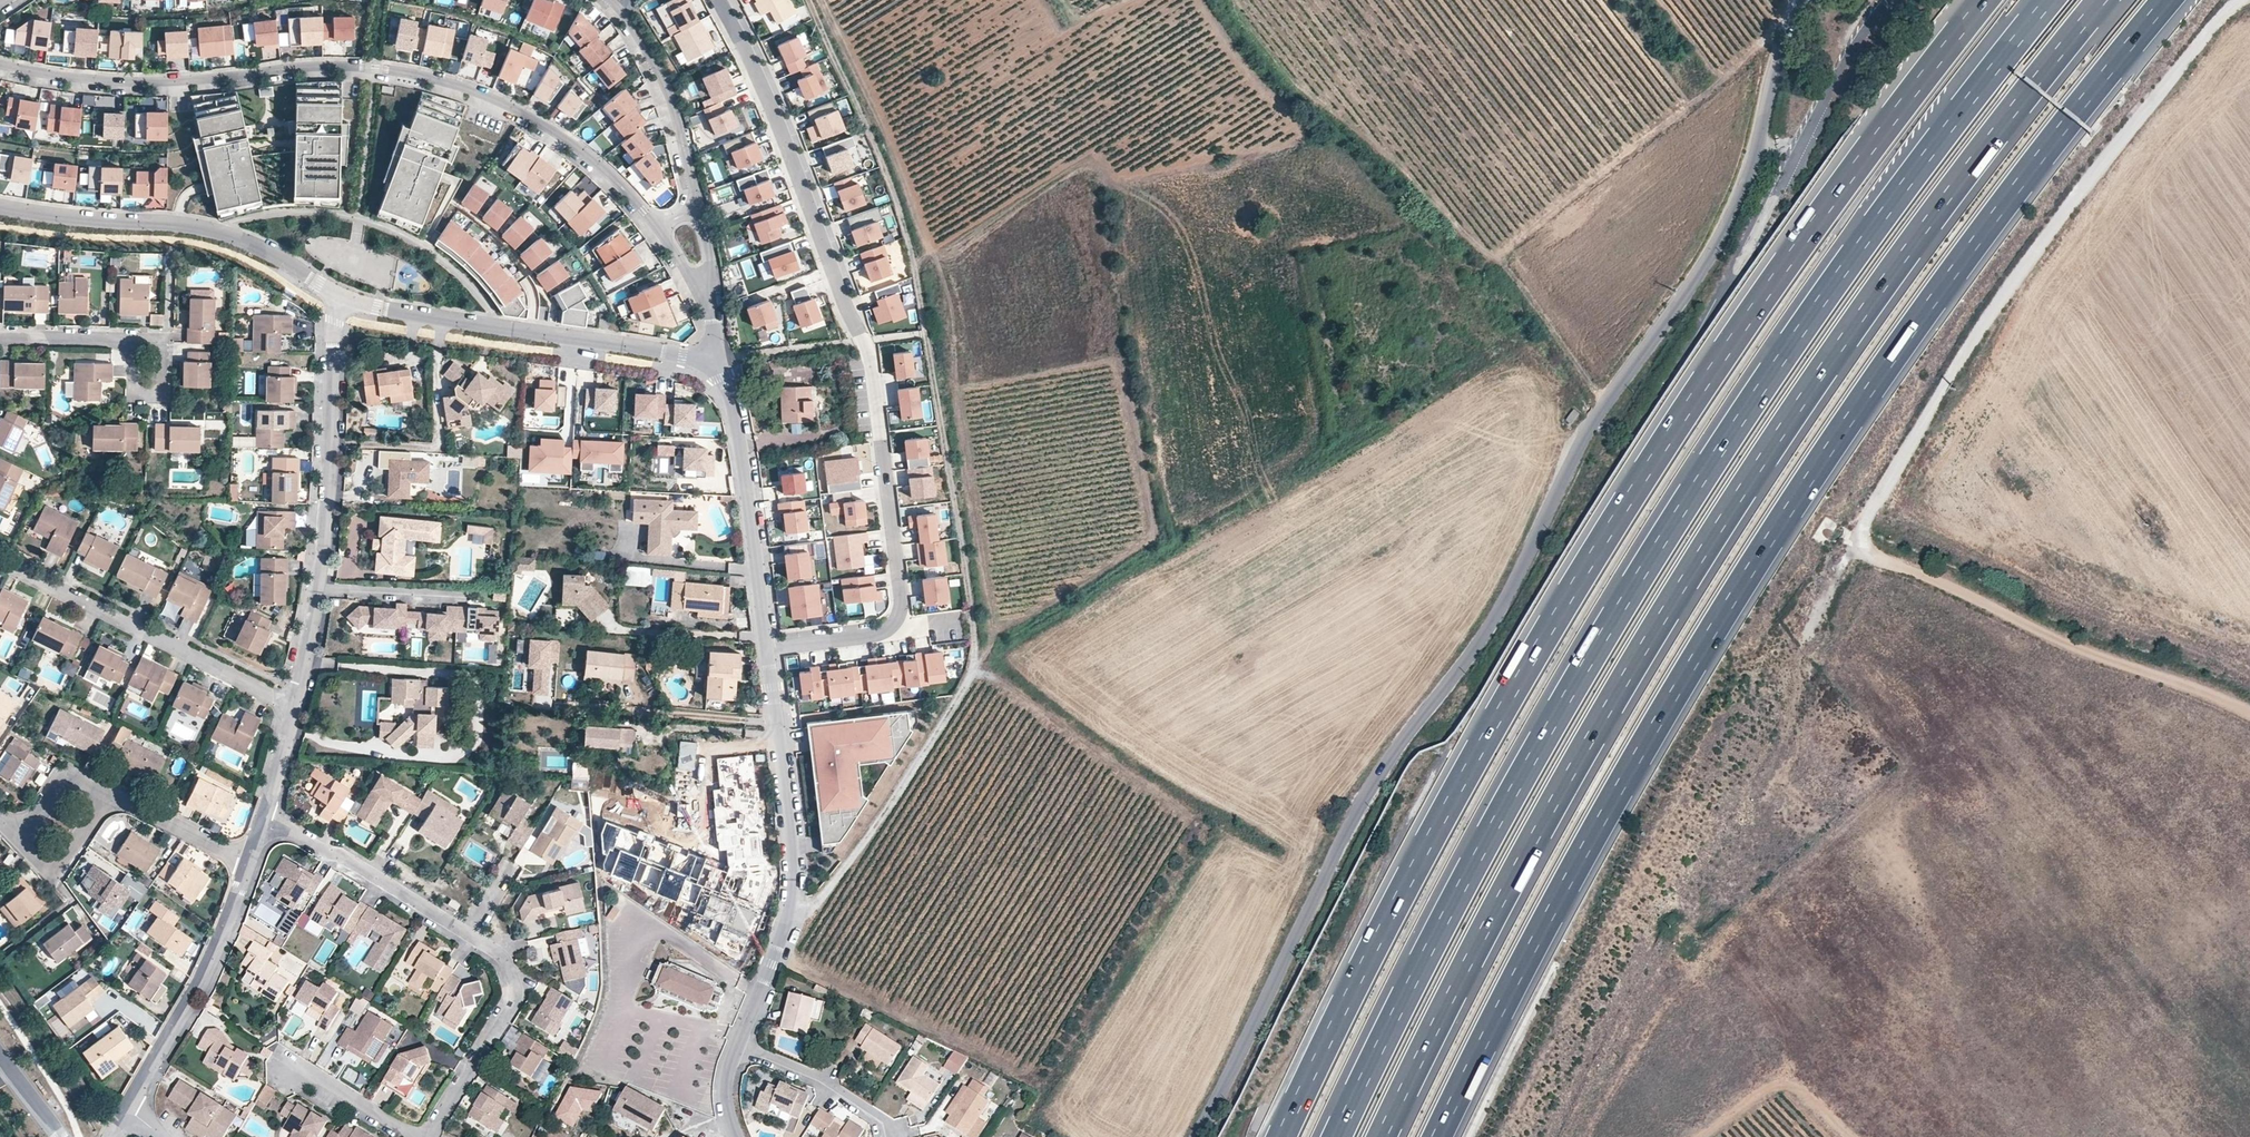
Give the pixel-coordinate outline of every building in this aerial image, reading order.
[(481,6),(503,13),(507,0),(483,0),(481,6)] [(564,6),(551,0),(534,0),(526,18),(554,30),(564,6)] [(693,4),(691,0),(670,0),(655,8),(666,28),(667,28),(671,36),(674,34),(695,23),(691,15),(694,13),(693,12),(690,6),(693,4)] [(788,0),(756,0),(757,1),(755,2),(761,15),(770,10),(773,9),(774,12),(772,13),(777,24),(796,14),(788,0)] [(587,22),(579,12),(569,31),(582,47),(595,36),(601,31),(594,24),(594,25),(591,27),(587,22)] [(322,24),(322,16),(288,18),(290,45),(322,44),(322,38),(322,24)] [(354,38),(354,17),(333,17),(333,24),(322,24),(322,38),(354,38)] [(427,32),(416,30),(417,22),(400,18),(395,44),(400,45),(402,48),(411,49),(412,47),(423,49),(427,32)] [(47,49),(51,22),(32,20),(16,30),(15,43),(30,45),(30,43),(39,44),(39,48),(47,49)] [(278,42),(275,20),(253,22),(256,44),(278,42)] [(713,47),(699,21),(698,21),(695,23),(674,34),(689,61),(713,47)] [(449,57),(455,30),(428,25),(427,32),(423,49),(423,52),(436,54),(437,52),(440,52),(439,55),(449,57)] [(234,53),(231,26),(198,28),(200,56),(234,53)] [(96,55),(98,29),(76,28),(76,31),(64,30),(63,53),(96,55)] [(142,59),(142,31),(112,30),(110,57),(142,59)] [(188,56),(187,31),(165,32),(165,41),(157,41),(158,53),(167,53),(167,57),(173,57),(173,52),(179,51),(180,57),(188,56)] [(484,49),(487,40),(469,34),(462,58),(491,67),(495,52),(484,49)] [(605,47),(600,42),(595,36),(582,47),(579,49),(595,68),(612,53),(614,52),(608,45),(607,45),(605,47)] [(614,51),(623,43),(618,36),(608,44),(614,51)] [(776,44),(789,73),(799,69),(803,67),(799,57),(803,55),(795,36),(776,44)] [(524,44),(521,52),(531,56),(534,48),(524,44)] [(537,60),(526,55),(526,54),(510,48),(498,76),(508,80),(511,73),(517,75),(515,79),(526,84),(532,70),(533,70),(537,60)] [(620,68),(615,63),(618,61),(612,53),(595,68),(594,69),(608,87),(624,73),(620,68)] [(824,89),(813,63),(799,69),(802,77),(795,80),(803,98),(824,89)] [(710,95),(714,104),(717,102),(734,94),(722,67),(700,78),(709,96),(710,95)] [(560,80),(548,68),(534,93),(548,101),(560,80)] [(526,84),(515,79),(517,75),(511,73),(508,80),(525,88),(526,84)] [(11,82),(1,80),(0,85),(0,88),(9,90),(11,82)] [(340,122),(341,81),(319,82),(296,83),(294,196),(339,197),(340,165),(340,139),(340,122)] [(273,86),(259,88),(259,96),(273,96),(273,86)] [(633,94),(627,86),(623,89),(630,97),(633,94)] [(586,104),(571,88),(557,106),(575,119),(586,104)] [(636,104),(640,101),(633,94),(630,97),(623,89),(604,106),(616,120),(636,104)] [(261,199),(236,91),(217,93),(191,95),(200,137),(213,193),(214,198),(220,197),(223,208),(261,199)] [(452,143),(466,105),(439,96),(423,92),(410,127),(403,144),(389,182),(380,208),(401,216),(421,226),(432,196),(438,180),(441,171),(444,162),(452,143)] [(83,95),(83,106),(95,106),(95,95),(83,95)] [(35,129),(39,103),(30,101),(29,103),(20,101),(20,100),(9,98),(6,113),(17,115),(15,126),(35,129)] [(830,101),(805,111),(808,120),(813,118),(815,123),(811,125),(805,127),(811,141),(842,129),(834,109),(833,109),(830,101)] [(722,112),(717,102),(714,104),(703,109),(715,135),(736,125),(728,109),(722,112)] [(646,122),(639,114),(642,111),(636,104),(616,120),(613,123),(626,138),(641,126),(646,122)] [(79,134),(82,109),(72,108),(71,111),(68,110),(68,108),(62,107),(62,106),(50,105),(49,114),(47,131),(79,134)] [(167,139),(167,111),(156,111),(156,113),(156,116),(150,116),(150,113),(135,113),(135,139),(167,139)] [(15,126),(17,115),(6,113),(4,124),(15,126)] [(123,138),(124,114),(114,113),(104,113),(103,138),(123,138)] [(347,139),(348,122),(340,122),(340,139),(347,139)] [(403,144),(410,127),(404,125),(398,142),(403,144)] [(653,147),(644,136),(647,133),(641,126),(626,138),(622,142),(637,160),(650,149),(653,147)] [(763,129),(751,133),(754,142),(766,138),(763,129)] [(759,158),(748,132),(720,143),(724,154),(729,152),(736,168),(759,158)] [(849,136),(820,147),(829,173),(859,162),(849,136)] [(213,193),(200,137),(193,138),(205,195),(213,193)] [(389,182),(403,144),(398,142),(384,180),(389,182)] [(451,165),(458,145),(452,143),(444,162),(451,165)] [(534,152),(531,155),(518,146),(503,166),(524,181),(540,159),(541,157),(534,152)] [(662,179),(658,164),(653,158),(656,156),(650,149),(637,160),(634,163),(654,186),(662,179)] [(33,159),(0,153),(0,170),(10,171),(9,178),(10,178),(20,180),(19,183),(28,184),(33,159)] [(557,171),(540,159),(524,181),(521,185),(537,197),(557,171)] [(75,191),(77,166),(55,163),(52,185),(61,186),(60,189),(75,191)] [(121,195),(122,168),(102,167),(102,166),(89,166),(88,188),(100,189),(100,191),(100,194),(121,195)] [(167,197),(167,168),(159,168),(154,172),(136,172),(136,183),(133,183),(133,196),(147,197),(147,193),(156,193),(156,197),(167,197)] [(769,182),(764,168),(736,179),(739,189),(744,188),(749,203),(770,195),(769,191),(775,189),(772,181),(769,182)] [(463,179),(441,171),(438,180),(459,191),(463,179)] [(573,172),(564,182),(571,188),(579,178),(573,172)] [(848,177),(832,183),(842,210),(863,203),(856,183),(850,185),(848,177)] [(459,191),(438,180),(432,196),(454,204),(459,191)] [(491,196),(475,185),(474,187),(489,196),(484,204),(485,205),(491,196)] [(489,196),(474,187),(462,205),(466,208),(468,204),(479,211),(484,204),(489,196)] [(571,220),(592,200),(584,192),(577,198),(571,192),(557,205),(571,220)] [(339,207),(339,197),(294,196),(294,204),(316,205),(339,207)] [(233,215),(254,209),(263,208),(261,199),(223,208),(220,197),(214,198),(219,220),(233,215)] [(581,235),(605,213),(593,199),(592,200),(571,220),(569,221),(569,222),(581,235)] [(514,212),(499,200),(498,201),(512,212),(507,219),(508,220),(514,212)] [(512,212),(498,201),(483,220),(488,224),(490,220),(500,228),(507,219),(512,212)] [(479,211),(468,204),(466,208),(477,214),(479,211)] [(781,215),(777,204),(749,215),(760,242),(778,235),(772,218),(781,215)] [(571,220),(557,205),(555,206),(569,221),(571,220)] [(875,207),(844,218),(850,233),(851,236),(847,238),(850,246),(878,236),(873,221),(879,218),(875,207)] [(421,226),(401,216),(380,208),(376,216),(385,219),(403,226),(418,234),(421,226)] [(535,231),(521,218),(520,219),(534,231),(527,238),(528,239),(535,231)] [(534,231),(520,219),(503,237),(507,241),(510,238),(518,247),(527,238),(534,231)] [(500,228),(490,220),(488,224),(498,231),(500,228)] [(481,245),(467,232),(450,221),(437,239),(444,243),(463,258),(479,274),(493,291),(500,301),(495,304),(503,315),(526,319),(528,308),(525,307),(517,296),(522,293),(510,276),(509,277),(496,260),(480,246),(481,245)] [(635,246),(629,238),(626,241),(618,229),(592,250),(603,267),(604,266),(635,246)] [(518,247),(510,238),(507,241),(516,250),(518,247)] [(463,258),(444,243),(437,239),(434,244),(440,248),(459,263),(474,278),(488,294),(495,304),(500,301),(493,291),(479,274),(463,258)] [(554,254),(541,239),(540,240),(552,254),(545,260),(546,261),(554,254)] [(545,260),(552,254),(540,240),(521,256),(525,261),(528,259),(535,268),(545,260)] [(795,256),(790,240),(757,252),(760,261),(765,260),(771,276),(795,267),(792,257),(795,256)] [(884,256),(880,245),(858,253),(868,281),(888,274),(882,256),(884,256)] [(636,257),(640,255),(635,246),(604,266),(614,282),(641,264),(636,257)] [(645,262),(640,255),(636,257),(641,264),(645,262)] [(121,264),(121,256),(111,256),(111,264),(121,264)] [(535,268),(528,259),(525,261),(532,270),(535,268)] [(742,271),(752,268),(748,259),(739,263),(742,271)] [(571,278),(560,262),(559,263),(569,278),(563,282),(564,283),(571,278)] [(569,278),(559,263),(536,279),(540,284),(543,282),(550,291),(563,282),(569,278)] [(59,282),(58,312),(86,312),(88,277),(75,277),(74,283),(59,282)] [(120,313),(149,313),(149,284),(133,284),(133,278),(120,278),(120,313)] [(550,291),(543,282),(540,284),(547,294),(550,291)] [(898,292),(894,283),(871,292),(877,306),(870,308),(876,324),(888,320),(889,322),(902,318),(894,294),(898,292)] [(579,308),(590,302),(579,284),(578,285),(587,300),(578,306),(579,308)] [(48,286),(4,285),(3,308),(33,309),(33,311),(47,312),(48,286)] [(587,300),(578,285),(558,296),(567,311),(563,314),(562,326),(575,328),(576,321),(586,322),(587,320),(579,308),(578,306),(587,300)] [(808,299),(803,286),(787,292),(792,304),(790,305),(798,327),(818,320),(810,298),(808,299)] [(633,316),(666,303),(660,287),(641,295),(642,296),(639,297),(627,302),(633,316)] [(567,311),(558,296),(554,299),(563,314),(567,311)] [(188,329),(188,344),(213,345),(214,299),(191,298),(190,329),(188,329)] [(774,325),(765,300),(743,308),(751,327),(760,323),(762,329),(774,325)] [(633,316),(629,318),(631,324),(673,329),(677,328),(666,303),(633,316)] [(151,326),(165,326),(165,315),(151,314),(151,326)] [(255,315),(255,352),(280,352),(281,334),(291,334),(292,316),(255,315)] [(585,330),(586,322),(576,321),(575,328),(585,330)] [(219,333),(219,345),(233,345),(233,334),(219,333)] [(236,339),(235,351),(243,352),(245,340),(236,339)] [(185,371),(184,386),(208,386),(209,361),(207,361),(207,351),(188,351),(188,360),(181,360),(180,371),(185,371)] [(912,375),(909,351),(892,353),(895,377),(912,375)] [(45,364),(14,363),(14,361),(0,361),(0,386),(45,386),(45,364)] [(504,392),(510,397),(517,388),(506,381),(504,384),(492,375),(490,379),(480,372),(474,380),(466,374),(468,370),(456,361),(447,373),(459,382),(456,386),(457,394),(444,396),(446,420),(462,418),(461,408),(467,408),(476,393),(489,392),(500,399),(504,392)] [(74,362),(73,400),(100,400),(101,380),(111,380),(112,363),(74,362)] [(268,402),(296,403),(296,387),(299,387),(299,378),(291,377),(290,368),(272,368),(272,378),(269,378),(268,402)] [(390,395),(413,392),(411,369),(388,371),(388,368),(363,372),(365,397),(380,396),(390,395)] [(564,406),(566,386),(556,385),(556,393),(553,393),(553,380),(538,379),(538,388),(535,388),(534,407),(542,408),(542,411),(552,412),(552,402),(556,402),(555,406),(564,406)] [(781,421),(812,420),(812,411),(813,410),(813,399),(812,399),(811,386),(780,387),(781,421)] [(594,388),(585,388),(584,406),(593,407),(593,408),(614,410),(615,388),(594,387),(594,388)] [(916,387),(897,389),(901,423),(920,420),(916,387)] [(414,398),(413,392),(390,395),(391,401),(414,398)] [(506,403),(510,397),(504,392),(500,399),(506,403)] [(636,417),(666,418),(667,405),(667,396),(637,395),(636,417)] [(381,402),(380,396),(365,397),(366,404),(381,402)] [(222,413),(231,413),(231,401),(223,400),(222,413)] [(676,405),(667,405),(666,418),(666,425),(695,426),(696,405),(676,404),(676,405)] [(296,431),(296,412),(259,412),(258,449),(284,449),(284,430),(296,431)] [(30,422),(12,413),(7,422),(1,419),(0,420),(0,446),(17,455),(28,432),(25,431),(30,422)] [(469,417),(462,418),(446,420),(447,428),(470,424),(469,417)] [(94,450),(139,451),(139,425),(125,425),(125,427),(94,427),(94,450)] [(157,451),(202,452),(202,430),(172,429),(172,426),(157,426),(157,451)] [(366,430),(367,437),(381,436),(380,428),(366,430)] [(233,447),(256,448),(256,438),(234,437),(233,447)] [(904,440),(907,469),(928,466),(924,438),(904,440)] [(571,457),(571,448),(563,447),(563,440),(540,439),(539,445),(530,445),(528,470),(539,471),(539,465),(548,466),(548,469),(560,469),(560,472),(570,473),(571,457)] [(622,443),(572,440),(571,448),(571,457),(580,457),(579,470),(592,470),(593,460),(608,461),(607,471),(620,472),(622,443)] [(671,444),(654,444),(654,452),(671,453),(671,444)] [(504,458),(519,459),(520,446),(505,445),(504,458)] [(684,447),(682,475),(705,477),(705,476),(713,476),(714,455),(706,455),(706,448),(684,447)] [(850,491),(861,489),(857,458),(823,462),(827,494),(831,493),(850,491)] [(273,459),(273,504),(295,504),(296,473),(298,473),(299,459),(273,459)] [(25,471),(3,460),(0,465),(0,506),(6,510),(25,471)] [(429,462),(390,460),(388,497),(409,498),(410,482),(428,483),(429,462)] [(928,466),(907,469),(911,498),(933,495),(929,466),(928,466)] [(801,472),(780,475),(782,494),(803,491),(801,472)] [(273,483),(273,473),(263,473),(263,483),(273,483)] [(241,501),(240,485),(231,485),(231,502),(241,501)] [(624,490),(606,489),(605,498),(623,499),(624,490)] [(851,501),(850,491),(831,493),(832,504),(829,504),(830,514),(844,512),(846,526),(865,524),(862,500),(851,501)] [(700,513),(673,511),(664,511),(664,501),(636,500),(635,523),(652,523),(650,555),(673,556),(674,532),(677,529),(699,530),(700,513)] [(803,500),(778,503),(779,513),(783,513),(786,533),(806,530),(803,500)] [(674,502),(664,501),(664,511),(673,511),(674,502)] [(46,550),(63,558),(80,524),(46,507),(34,529),(52,538),(46,550)] [(259,511),(258,549),(283,550),(283,531),(295,531),(295,513),(259,511)] [(919,543),(936,541),(933,514),(907,517),(908,527),(917,526),(919,543)] [(406,523),(407,519),(381,516),(379,532),(383,533),(382,540),(381,549),(380,556),(376,556),(374,572),(400,575),(402,556),(405,539),(416,540),(416,537),(426,538),(439,536),(441,524),(418,521),(417,524),(406,523)] [(473,528),(466,527),(465,535),(472,536),(473,528)] [(490,530),(473,528),(472,536),(482,537),(481,545),(488,546),(490,530)] [(865,533),(833,537),(837,569),(863,566),(860,542),(867,541),(865,533)] [(94,540),(86,535),(77,553),(86,557),(82,564),(90,568),(91,566),(106,574),(118,549),(95,537),(94,540)] [(919,543),(917,543),(920,567),(944,564),(941,540),(936,541),(919,543)] [(811,542),(782,545),(787,579),(809,576),(806,556),(812,555),(811,542)] [(168,575),(127,554),(117,575),(144,589),(143,591),(156,598),(168,575)] [(873,555),(874,571),(883,571),(882,555),(873,555)] [(411,576),(413,558),(402,556),(400,575),(411,576)] [(530,559),(512,558),(511,573),(519,573),(520,567),(529,568),(530,559)] [(261,604),(284,604),(283,575),(286,575),(286,559),(262,559),(261,604)] [(673,570),(652,568),(651,574),(673,576),(673,570)] [(213,591),(178,574),(167,596),(185,606),(183,609),(180,615),(197,623),(210,597),(213,591)] [(873,592),(871,575),(841,579),(844,603),(874,599),(874,602),(880,601),(879,591),(873,592)] [(580,604),(596,619),(613,604),(593,585),(586,584),(586,577),(566,576),(565,603),(580,604)] [(944,577),(921,579),(925,604),(947,601),(944,577)] [(719,618),(722,585),(672,581),(670,608),(697,610),(697,616),(719,618)] [(820,616),(816,584),(788,588),(790,604),(792,619),(820,616)] [(722,585),(719,618),(727,618),(729,586),(722,585)] [(0,594),(0,619),(4,621),(2,627),(13,632),(28,601),(3,588),(0,594)] [(790,604),(788,588),(774,589),(776,606),(790,604)] [(219,594),(213,591),(210,597),(216,600),(219,594)] [(185,606),(167,596),(165,600),(183,609),(185,606)] [(408,623),(408,613),(409,606),(398,605),(398,610),(392,610),(385,610),(360,608),(349,619),(360,631),(367,625),(375,626),(375,628),(407,630),(408,623)] [(458,632),(459,606),(448,605),(448,613),(448,615),(439,615),(420,614),(419,624),(419,630),(431,631),(430,640),(447,641),(447,632),(458,632)] [(874,605),(863,606),(864,617),(875,616),(874,605)] [(468,623),(469,606),(459,606),(458,632),(468,633),(468,623)] [(479,607),(469,606),(468,623),(478,623),(479,609),(479,607)] [(499,634),(500,610),(488,609),(479,609),(478,623),(477,633),(482,633),(482,641),(494,641),(495,634),(499,634)] [(237,642),(261,654),(268,640),(270,641),(275,632),(268,628),(272,621),(255,613),(251,621),(248,619),(237,642)] [(419,624),(420,614),(408,613),(408,623),(419,624)] [(70,628),(44,616),(33,639),(72,658),(80,641),(82,637),(84,634),(70,627),(70,628)] [(515,622),(508,622),(507,631),(515,631),(515,622)] [(559,663),(560,643),(519,640),(518,654),(531,655),(530,667),(537,667),(535,694),(547,695),(549,662),(559,663)] [(489,664),(499,664),(499,645),(489,645),(489,664)] [(114,652),(101,646),(86,677),(98,684),(103,675),(112,680),(113,678),(122,683),(130,666),(121,661),(124,654),(115,650),(114,652)] [(585,675),(622,680),(634,681),(637,656),(588,650),(585,675)] [(706,697),(734,699),(736,675),(737,676),(739,652),(709,650),(706,697)] [(906,661),(895,662),(898,686),(905,686),(905,687),(918,686),(914,654),(905,655),(906,661)] [(167,670),(141,658),(129,683),(143,690),(142,694),(153,700),(158,690),(167,695),(177,675),(167,670)] [(884,658),(875,659),(879,691),(892,689),(891,687),(898,686),(895,662),(885,663),(884,658)] [(867,666),(856,667),(859,691),(866,690),(867,692),(879,691),(875,659),(866,660),(867,666)] [(78,666),(68,661),(62,672),(73,677),(78,666)] [(845,663),(836,664),(840,695),(853,694),(853,692),(859,691),(856,667),(846,668),(845,663)] [(828,671),(818,672),(821,696),(828,695),(828,697),(840,695),(836,664),(828,665),(828,671)] [(818,672),(817,666),(808,668),(808,671),(798,673),(801,693),(808,692),(809,699),(821,698),(821,696),(818,672)] [(621,685),(622,680),(585,675),(584,680),(621,685)] [(416,729),(418,728),(431,729),(433,729),(434,713),(428,712),(430,704),(447,705),(449,687),(427,685),(427,690),(421,689),(417,689),(418,680),(403,679),(402,684),(391,683),(390,702),(401,702),(401,697),(412,698),(411,705),(410,713),(414,713),(415,715),(412,720),(407,717),(401,725),(376,723),(376,738),(383,739),(393,748),(414,727),(416,729)] [(185,680),(173,704),(194,715),(196,713),(205,717),(213,700),(204,695),(208,688),(200,684),(199,687),(185,680)] [(401,697),(401,702),(401,705),(411,705),(412,698),(401,697)] [(51,729),(64,735),(78,742),(95,750),(104,731),(60,710),(51,729)] [(223,714),(212,737),(244,753),(261,720),(245,712),(240,722),(223,714)] [(914,712),(805,726),(822,858),(830,857),(866,802),(861,799),(858,767),(883,764),(889,767),(916,724),(914,712)] [(132,729),(122,724),(106,755),(115,760),(113,764),(121,767),(123,764),(133,770),(132,771),(154,782),(166,759),(126,739),(132,729)] [(430,747),(431,729),(418,728),(416,729),(414,727),(414,747),(430,747)] [(615,754),(632,755),(634,731),(585,727),(583,746),(616,749),(615,754)] [(75,747),(78,742),(64,735),(61,740),(75,747)] [(735,751),(733,738),(707,741),(710,779),(740,775),(737,751),(735,751)] [(6,749),(12,753),(18,745),(12,741),(6,749)] [(12,753),(0,771),(0,772),(18,784),(24,774),(28,777),(39,760),(18,745),(12,753)] [(131,773),(132,771),(133,770),(123,764),(121,767),(131,773)] [(313,778),(316,780),(321,772),(318,770),(313,778)] [(593,784),(600,786),(602,771),(597,770),(595,779),(594,780),(593,784)] [(339,783),(321,772),(316,780),(320,783),(312,795),(320,800),(325,803),(322,808),(318,814),(328,821),(330,817),(341,824),(348,811),(338,805),(354,779),(344,773),(339,783)] [(414,812),(421,800),(382,776),(361,807),(366,811),(361,817),(372,824),(388,799),(392,801),(413,814),(414,812)] [(228,785),(231,780),(225,777),(222,782),(228,785)] [(618,777),(616,790),(638,795),(640,782),(618,777)] [(223,806),(228,809),(234,795),(199,778),(187,803),(205,811),(206,809),(218,815),(223,806)] [(587,779),(571,778),(570,790),(589,791),(587,779)] [(308,793),(312,795),(320,783),(316,780),(308,793)] [(517,840),(528,822),(521,818),(529,805),(505,789),(488,816),(502,824),(505,820),(516,827),(513,831),(510,836),(517,840)] [(428,790),(421,800),(414,812),(424,820),(421,825),(432,832),(433,831),(439,836),(436,841),(445,847),(461,820),(454,815),(445,810),(449,803),(428,790)] [(375,826),(392,801),(388,799),(372,824),(375,826)] [(458,809),(449,803),(445,810),(454,815),(458,809)] [(223,806),(218,815),(223,818),(228,809),(223,806)] [(356,815),(361,817),(366,811),(361,807),(356,815)] [(560,845),(565,847),(575,831),(577,833),(582,825),(583,824),(558,809),(531,853),(547,864),(560,845)] [(502,824),(513,831),(516,827),(505,820),(502,824)] [(521,851),(536,827),(528,822),(517,840),(513,846),(521,851)] [(432,832),(421,825),(418,830),(436,841),(439,836),(433,831),(432,832)] [(582,825),(577,833),(583,838),(584,848),(595,848),(593,831),(582,825)] [(146,872),(159,853),(148,846),(148,847),(138,840),(141,837),(132,831),(117,853),(146,872)] [(513,846),(517,840),(510,836),(506,842),(513,846)] [(148,846),(159,853),(160,850),(141,837),(138,840),(148,847),(148,846)] [(737,879),(748,849),(717,837),(704,867),(737,879)] [(560,845),(547,864),(553,867),(565,847),(560,845)] [(748,849),(737,879),(745,883),(757,852),(748,849)] [(208,878),(200,873),(191,867),(194,864),(185,858),(169,880),(178,886),(177,888),(184,892),(193,899),(194,899),(208,878)] [(300,875),(302,871),(285,861),(277,871),(287,877),(285,880),(289,882),(277,902),(293,912),(306,893),(313,897),(323,881),(315,877),(314,879),(311,882),(300,875)] [(174,868),(166,863),(159,874),(166,879),(174,868)] [(191,867),(200,873),(202,869),(194,864),(191,867)] [(97,881),(89,893),(96,899),(102,902),(98,907),(109,915),(116,906),(120,908),(131,892),(94,865),(88,874),(97,881)] [(276,874),(285,880),(287,877),(277,871),(276,874)] [(311,882),(314,879),(302,871),(300,875),(311,882)] [(25,887),(28,884),(22,876),(8,887),(15,895),(1,908),(16,926),(40,905),(25,887)] [(289,882),(285,880),(273,899),(277,902),(289,882)] [(573,907),(586,904),(581,881),(561,886),(561,888),(530,896),(522,909),(525,920),(540,917),(539,913),(565,907),(573,905),(573,907)] [(25,887),(40,905),(45,901),(39,893),(37,895),(28,884),(25,887)] [(330,889),(345,898),(347,895),(331,886),(330,889)] [(135,892),(141,896),(145,890),(139,887),(135,892)] [(355,931),(369,908),(360,903),(358,907),(345,898),(330,889),(314,913),(329,922),(352,936),(355,931)] [(194,899),(193,899),(184,892),(178,900),(188,907),(194,899)] [(93,904),(98,907),(102,902),(96,899),(93,904)] [(461,905),(452,899),(449,904),(458,909),(461,905)] [(147,933),(180,955),(191,939),(173,926),(179,917),(155,900),(149,909),(158,916),(147,933)] [(686,914),(694,918),(699,907),(691,903),(686,914)] [(116,906),(109,915),(113,918),(120,908),(116,906)] [(614,906),(607,917),(614,921),(620,910),(614,906)] [(72,908),(65,914),(73,923),(80,917),(72,908)] [(407,932),(369,908),(355,931),(359,934),(368,939),(373,931),(385,938),(380,946),(368,966),(381,974),(407,932)] [(133,934),(146,915),(136,909),(124,928),(133,934)] [(326,926),(329,922),(314,913),(312,918),(326,926)] [(288,938),(300,918),(293,914),(281,933),(288,938)] [(299,927),(305,931),(312,920),(306,916),(299,927)] [(91,937),(82,925),(75,931),(68,923),(43,943),(58,962),(91,937)] [(319,940),(325,930),(313,923),(306,933),(319,940)] [(583,929),(559,934),(561,945),(558,946),(562,963),(568,984),(589,979),(580,941),(585,940),(583,929)] [(148,955),(152,949),(140,941),(136,947),(148,955)] [(248,951),(258,957),(262,960),(260,964),(256,961),(248,956),(242,964),(250,969),(243,981),(257,981),(266,987),(262,994),(276,1002),(288,983),(274,974),(278,968),(266,961),(272,952),(266,948),(255,941),(248,951)] [(272,952),(276,945),(270,942),(266,948),(272,952)] [(455,971),(435,959),(426,953),(429,949),(419,943),(407,964),(417,971),(409,985),(420,991),(429,978),(436,983),(445,988),(452,976),(455,971)] [(368,966),(380,946),(376,944),(364,964),(368,966)] [(562,963),(558,946),(553,947),(557,964),(562,963)] [(426,953),(435,959),(438,955),(429,949),(426,953)] [(50,970),(58,965),(47,951),(40,956),(50,970)] [(128,984),(155,1003),(165,989),(158,985),(166,973),(138,953),(133,960),(141,966),(128,984)] [(717,998),(719,999),(723,997),(724,994),(722,993),(721,990),(717,988),(717,986),(714,985),(714,983),(708,980),(707,981),(705,980),(706,980),(671,965),(670,966),(666,964),(665,966),(662,966),(660,968),(654,982),(654,985),(656,988),(655,990),(659,992),(660,994),(694,1008),(694,1007),(696,1008),(695,1009),(702,1011),(703,1011),(706,1012),(708,1011),(711,1013),(713,1011),(714,1012),(716,1010),(717,1004),(715,1003),(717,998)] [(90,1003),(105,992),(93,976),(78,987),(62,999),(53,1005),(69,1027),(83,1016),(81,1013),(92,1006),(90,1003)] [(461,982),(452,976),(445,988),(440,996),(439,997),(447,1002),(445,1005),(453,1010),(449,1018),(461,1025),(469,1011),(468,1009),(478,1007),(476,998),(485,996),(481,983),(465,987),(460,994),(456,992),(461,982)] [(326,1011),(324,1015),(319,1023),(328,1029),(341,1008),(333,1003),(339,992),(326,984),(322,989),(311,982),(300,1000),(311,1007),(313,1002),(326,1011)] [(440,996),(445,988),(436,983),(432,991),(440,996)] [(59,995),(62,999),(78,987),(75,984),(59,995)] [(574,1001),(554,989),(549,997),(550,998),(553,1000),(543,1015),(541,1013),(535,1024),(552,1035),(559,1024),(563,1026),(572,1011),(569,1009),(574,1001)] [(817,998),(794,991),(784,1026),(808,1032),(817,998)] [(292,994),(288,992),(283,1000),(286,1003),(292,994)] [(292,994),(286,1003),(290,1006),(296,997),(292,994)] [(212,997),(205,1009),(217,1016),(221,1010),(214,1005),(217,1000),(212,997)] [(40,998),(33,1003),(38,1010),(45,1005),(40,998)] [(358,998),(350,1012),(361,1017),(368,1004),(358,998)] [(553,1000),(550,998),(541,1013),(543,1015),(553,1000)] [(311,1007),(324,1015),(326,1011),(313,1002),(311,1007)] [(453,1010),(445,1005),(441,1012),(449,1018),(453,1010)] [(81,1013),(83,1016),(94,1009),(92,1006),(81,1013)] [(339,1044),(348,1049),(350,1045),(373,1059),(384,1041),(393,1027),(367,1011),(355,1031),(349,1028),(339,1044)] [(461,1025),(449,1018),(447,1021),(458,1029),(461,1025)] [(426,1023),(430,1029),(437,1025),(432,1019),(426,1023)] [(878,1051),(875,1055),(891,1065),(903,1045),(869,1023),(858,1040),(865,1044),(864,1046),(871,1052),(874,1048),(878,1051)] [(557,1038),(563,1026),(559,1024),(552,1035),(557,1038)] [(97,1071),(114,1059),(132,1045),(118,1026),(83,1052),(97,1071)] [(201,1046),(223,1060),(219,1066),(237,1078),(242,1072),(252,1078),(259,1067),(248,1061),(250,1058),(240,1051),(238,1054),(229,1049),(230,1045),(220,1038),(223,1033),(219,1030),(211,1031),(201,1046)] [(925,1046),(930,1039),(922,1034),(918,1041),(925,1046)] [(521,1055),(517,1060),(512,1069),(528,1079),(527,1082),(531,1084),(552,1052),(524,1035),(518,1045),(521,1046),(517,1053),(521,1055)] [(575,1062),(581,1050),(566,1040),(559,1052),(575,1062)] [(348,1049),(375,1066),(389,1045),(384,1041),(373,1059),(350,1045),(348,1049)] [(273,1051),(263,1045),(258,1054),(267,1060),(273,1051)] [(401,1055),(387,1078),(400,1086),(407,1075),(413,1079),(422,1065),(433,1061),(428,1047),(401,1055)] [(946,1068),(959,1077),(972,1059),(958,1052),(946,1068)] [(922,1092),(919,1096),(930,1103),(942,1086),(927,1075),(932,1066),(917,1056),(900,1082),(914,1092),(916,1093),(918,1090),(922,1092)] [(114,1059),(97,1071),(101,1077),(118,1065),(114,1059)] [(568,1078),(548,1114),(546,1118),(553,1122),(575,1081),(568,1078)] [(792,1089),(793,1085),(783,1080),(780,1086),(771,1082),(768,1091),(765,1089),(760,1100),(772,1105),(774,1102),(783,1106),(782,1108),(801,1117),(811,1093),(800,1089),(799,1092),(792,1089)] [(173,1102),(190,1112),(188,1116),(193,1119),(190,1125),(207,1135),(210,1136),(224,1136),(237,1115),(181,1081),(174,1092),(178,1094),(173,1102)] [(993,1094),(977,1083),(971,1091),(987,1102),(993,1094)] [(267,1087),(257,1105),(268,1111),(278,1092),(267,1087)] [(366,1096),(369,1090),(365,1087),(361,1093),(366,1096)] [(480,1100),(477,1105),(470,1116),(493,1130),(500,1118),(510,1101),(488,1087),(480,1100)] [(627,1088),(614,1110),(640,1123),(653,1131),(665,1109),(627,1088)] [(948,1114),(951,1116),(970,1090),(966,1088),(948,1114)] [(410,1102),(422,1107),(427,1096),(415,1090),(410,1102)] [(970,1090),(951,1116),(946,1123),(967,1136),(982,1116),(990,1104),(987,1102),(971,1091),(970,1090)] [(169,1099),(173,1102),(178,1094),(174,1092),(169,1099)] [(916,1093),(914,1092),(907,1103),(924,1113),(930,1103),(919,1096),(916,1093)] [(770,1111),(772,1105),(760,1100),(757,1105),(770,1111)] [(289,1120),(297,1107),(287,1101),(280,1114),(289,1120)] [(298,1136),(318,1136),(328,1121),(299,1104),(297,1107),(289,1120),(288,1122),(302,1131),(298,1136)] [(821,1125),(828,1130),(826,1132),(823,1136),(861,1136),(866,1129),(851,1119),(846,1127),(843,1131),(833,1123),(835,1120),(837,1117),(822,1107),(811,1122),(819,1128),(821,1125)] [(636,1130),(640,1123),(614,1110),(611,1116),(636,1130)] [(982,1116),(967,1136),(979,1136),(990,1122),(982,1116)] [(504,1121),(500,1118),(493,1130),(497,1132),(504,1121)] [(843,1131),(846,1127),(835,1120),(833,1123),(843,1131)] [(285,1127),(295,1132),(292,1136),(298,1136),(302,1131),(288,1122),(285,1127)] [(207,1135),(190,1125),(187,1130),(199,1136),(206,1136),(207,1135)] [(373,1136),(358,1127),(355,1131),(346,1126),(339,1136),(332,1132),(329,1136),(373,1136)] [(1025,1129),(1020,1136),(1038,1136),(1025,1129)]
